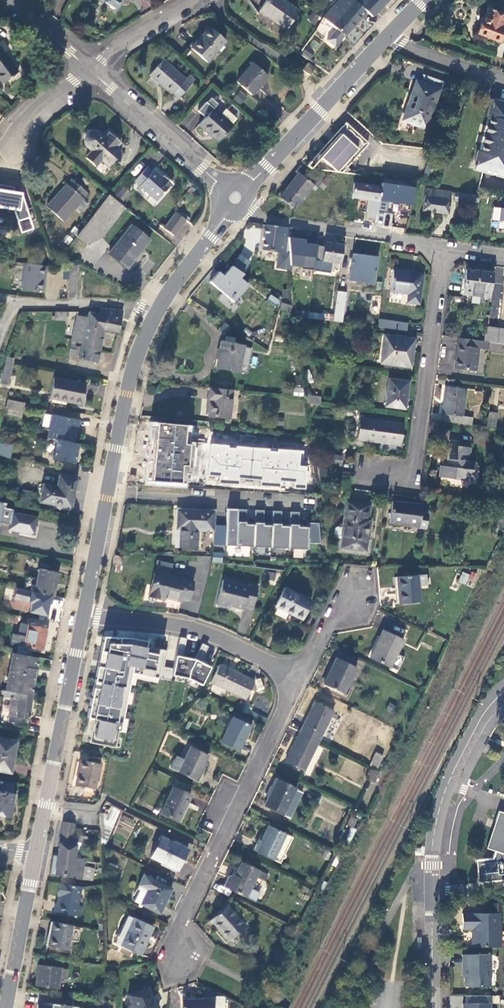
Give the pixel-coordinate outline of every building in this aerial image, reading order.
[(116,9),(122,0),(103,0),(116,9)] [(281,0),(266,0),(259,11),(287,29),(298,12),(281,0)] [(353,0),(338,0),(323,16),(336,28),(326,39),(334,46),(365,11),(369,6),(370,6),(364,0),(360,0),(357,4),(353,0)] [(369,6),(376,12),(387,0),(364,0),(370,6),(369,6)] [(369,6),(365,11),(372,16),(376,12),(369,6)] [(503,28),(503,15),(488,9),(482,23),(481,23),(478,34),(498,42),(503,28)] [(207,63),(226,42),(209,28),(191,48),(207,63)] [(0,42),(0,80),(3,84),(18,71),(4,53),(8,49),(1,41),(0,42)] [(178,98),(195,79),(190,74),(185,80),(163,59),(149,74),(172,94),(173,93),(178,98)] [(309,74),(314,67),(307,62),(302,70),(309,74)] [(251,95),(268,76),(252,63),(236,82),(251,95)] [(446,83),(424,75),(421,84),(417,82),(409,105),(411,106),(406,122),(425,130),(439,90),(442,92),(446,83)] [(233,99),(241,105),(246,96),(238,91),(233,99)] [(232,125),(231,124),(220,115),(204,101),(197,111),(205,117),(199,124),(217,141),(232,125)] [(491,101),(489,110),(487,109),(485,118),(487,119),(480,154),(477,154),(475,163),(477,164),(476,172),(503,178),(503,104),(491,101)] [(220,115),(231,124),(236,119),(225,110),(220,115)] [(368,144),(346,125),(312,163),(310,161),(305,165),(312,171),(324,173),(340,174),(368,144)] [(123,139),(108,127),(100,135),(97,132),(95,131),(92,130),(90,131),(87,132),(85,134),(84,136),(83,139),(83,142),(85,144),(87,146),(108,166),(120,152),(116,147),(123,139)] [(134,180),(156,201),(172,183),(164,176),(163,178),(153,169),(151,171),(146,167),(134,180)] [(295,210),(316,186),(299,172),(279,195),(295,210)] [(63,221),(74,208),(82,199),(87,193),(72,178),(47,207),(63,221)] [(351,196),(378,201),(380,187),(353,183),(351,196)] [(378,201),(377,212),(386,213),(388,201),(398,202),(397,211),(409,212),(415,188),(381,184),(380,187),(378,201)] [(118,185),(110,195),(116,200),(124,191),(118,185)] [(448,213),(450,200),(451,192),(426,189),(423,210),(448,213)] [(471,204),(471,200),(472,196),(451,192),(450,200),(471,204)] [(110,195),(108,194),(76,236),(86,244),(100,238),(125,207),(116,200),(110,195)] [(478,205),(480,197),(472,196),(471,200),(475,201),(475,204),(478,205)] [(8,225),(17,227),(19,227),(23,211),(9,208),(11,199),(0,197),(0,223),(8,225)] [(82,199),(74,208),(79,213),(88,203),(82,199)] [(186,218),(176,211),(164,228),(173,235),(186,218)] [(17,227),(8,225),(7,229),(9,231),(14,233),(17,231),(17,227)] [(127,267),(132,261),(125,256),(130,250),(136,256),(150,240),(131,225),(109,253),(127,267)] [(241,247),(255,251),(262,229),(248,225),(241,247)] [(289,253),(288,227),(266,225),(263,249),(283,252),(289,253)] [(340,263),(343,245),(324,242),(323,247),(317,245),(315,259),(340,263)] [(125,256),(132,261),(136,256),(130,250),(125,256)] [(376,258),(352,254),(348,279),(373,282),(376,258)] [(43,291),(46,265),(24,262),(21,289),(43,291)] [(77,265),(70,265),(68,290),(75,291),(77,265)] [(244,273),(232,265),(223,276),(219,272),(210,282),(233,302),(247,285),(240,278),(244,273)] [(423,274),(393,270),(390,290),(409,293),(408,302),(418,303),(423,274)] [(493,274),(467,270),(463,294),(489,297),(493,274)] [(345,292),(337,291),(333,315),(333,320),(341,322),(345,292)] [(270,294),(267,300),(277,306),(280,300),(270,294)] [(281,302),(279,309),(289,312),(291,306),(281,302)] [(306,307),(294,306),(295,308),(295,315),(333,320),(333,315),(306,312),(306,307)] [(104,309),(100,308),(99,315),(103,315),(100,329),(103,329),(118,332),(122,310),(104,308),(104,309)] [(66,311),(55,311),(55,319),(66,320),(66,311)] [(81,343),(81,346),(99,350),(103,329),(100,329),(103,315),(99,315),(88,312),(87,317),(77,315),(71,343),(75,344),(75,341),(81,343)] [(346,323),(359,324),(360,317),(348,315),(346,323)] [(308,318),(301,317),(299,331),(303,332),(304,328),(306,328),(308,318)] [(408,323),(378,319),(377,327),(407,331),(408,323)] [(475,335),(477,321),(471,320),(469,330),(469,335),(475,336),(475,335)] [(487,329),(487,327),(487,322),(477,321),(475,335),(479,335),(480,328),(487,329)] [(497,343),(499,329),(487,327),(487,329),(485,341),(497,343)] [(413,339),(384,335),(380,363),(409,366),(413,339)] [(485,341),(458,338),(454,368),(476,371),(479,348),(503,352),(503,344),(497,343),(485,341)] [(220,341),(215,367),(238,371),(243,347),(243,345),(220,341)] [(81,346),(78,358),(97,363),(99,350),(81,346)] [(243,347),(238,371),(246,373),(251,349),(243,347)] [(14,358),(7,357),(3,374),(2,374),(0,382),(0,383),(9,384),(14,358)] [(86,383),(54,377),(49,397),(81,404),(86,383)] [(408,381),(388,378),(385,406),(404,408),(408,381)] [(229,418),(232,389),(208,387),(207,399),(209,400),(208,417),(229,418)] [(443,414),(442,421),(471,425),(472,418),(463,416),(466,390),(446,387),(442,414),(443,414)] [(307,403),(319,405),(320,397),(305,395),(307,403)] [(24,403),(8,400),(7,407),(22,411),(24,403)] [(496,427),(497,413),(489,412),(488,426),(496,427)] [(56,439),(74,442),(78,420),(52,415),(48,437),(56,439)] [(402,423),(360,417),(356,440),(399,445),(402,423)] [(150,422),(145,484),(187,487),(187,482),(205,483),(205,485),(285,491),(285,488),(301,489),(303,466),(297,465),(298,452),(193,444),(194,426),(150,422)] [(236,438),(212,435),(211,442),(235,445),(236,438)] [(70,461),(74,442),(56,439),(53,458),(70,461)] [(439,477),(471,482),(474,462),(470,461),(472,448),(458,446),(459,441),(449,440),(446,466),(440,466),(439,477)] [(11,450),(0,448),(0,454),(10,456),(12,450),(11,450)] [(11,471),(13,461),(0,458),(0,469),(11,471)] [(341,460),(327,458),(326,465),(340,467),(341,460)] [(73,497),(76,483),(59,479),(57,487),(43,484),(39,502),(69,508),(71,496),(73,497)] [(22,490),(21,502),(33,503),(35,492),(22,490)] [(389,522),(418,526),(420,513),(421,505),(392,501),(389,522)] [(347,502),(344,526),(342,538),(341,547),(365,550),(369,519),(367,519),(369,505),(347,502)] [(235,508),(224,508),(223,544),(234,544),(235,508)] [(246,509),(237,508),(235,545),(253,546),(254,523),(245,523),(246,509)] [(178,509),(176,529),(180,530),(179,547),(198,548),(199,530),(214,531),(215,510),(178,509)] [(263,509),(255,509),(254,523),(253,546),(270,546),(271,524),(263,524),(263,509)] [(280,510),(272,510),(271,524),(270,546),(288,547),(289,525),(280,525),(280,510)] [(290,511),(289,525),(288,547),(309,548),(309,538),(307,537),(308,526),(298,526),(298,511),(290,511)] [(38,518),(12,512),(8,529),(34,534),(38,518)] [(420,513),(418,526),(425,527),(427,513),(420,513)] [(342,538),(344,526),(338,525),(334,528),(334,534),(337,538),(342,538)] [(222,563),(223,552),(213,552),(212,562),(222,563)] [(114,555),(112,563),(120,565),(123,556),(114,555)] [(31,591),(53,596),(58,573),(39,569),(37,579),(27,576),(24,589),(31,591)] [(185,580),(154,572),(148,595),(159,597),(160,594),(180,600),(181,597),(188,599),(193,581),(185,578),(185,580)] [(464,572),(460,581),(466,584),(469,579),(471,575),(464,572)] [(478,574),(472,572),(471,575),(469,579),(475,582),(478,574)] [(417,575),(419,588),(427,587),(426,574),(417,575)] [(420,601),(419,588),(417,575),(397,578),(399,602),(420,601)] [(223,580),(217,604),(226,607),(227,605),(243,609),(244,607),(252,609),(258,586),(248,584),(248,585),(223,580)] [(311,600),(284,587),(275,605),(301,618),(311,600)] [(50,613),(53,596),(31,591),(29,601),(23,600),(21,607),(50,613)] [(239,632),(249,633),(251,611),(241,610),(239,632)] [(21,623),(19,631),(19,634),(17,634),(15,645),(41,650),(46,628),(21,623)] [(390,667),(404,639),(383,629),(369,657),(390,667)] [(159,683),(166,651),(147,647),(148,640),(106,637),(83,743),(124,750),(138,679),(159,683)] [(167,657),(176,658),(176,655),(184,655),(186,638),(179,637),(178,647),(168,646),(167,657)] [(203,643),(196,656),(202,659),(209,647),(203,643)] [(31,694),(36,657),(11,652),(5,690),(31,694)] [(195,659),(177,656),(172,675),(189,680),(192,667),(195,659)] [(343,694),(356,667),(336,657),(323,684),(343,694)] [(212,668),(195,659),(192,667),(189,680),(203,685),(212,668)] [(256,681),(220,664),(212,682),(247,699),(256,681)] [(219,694),(222,689),(213,684),(210,689),(219,694)] [(31,694),(5,690),(0,690),(0,694),(2,694),(2,696),(11,697),(8,721),(15,722),(27,724),(31,694)] [(315,701),(300,732),(319,741),(334,711),(315,701)] [(245,705),(242,712),(267,723),(269,719),(252,711),(254,709),(245,705)] [(240,751),(252,726),(233,718),(222,742),(240,751)] [(319,741),(300,732),(285,761),(304,771),(319,741)] [(0,738),(0,771),(11,773),(16,742),(0,738)] [(196,781),(209,755),(191,747),(185,760),(177,756),(170,768),(196,781)] [(376,767),(382,757),(375,753),(370,764),(376,767)] [(95,789),(100,764),(80,761),(75,785),(95,789)] [(374,781),(379,772),(373,770),(369,778),(374,781)] [(291,818),(303,793),(296,790),(296,788),(277,779),(265,806),(291,818)] [(10,817),(16,783),(0,780),(0,815),(10,817)] [(161,813),(178,821),(188,801),(190,795),(174,787),(161,813)] [(188,801),(178,821),(182,823),(191,803),(188,801)] [(503,854),(503,812),(499,811),(496,820),(498,821),(489,848),(487,847),(487,848),(503,854)] [(104,815),(99,815),(101,845),(105,845),(112,829),(105,828),(104,815)] [(58,855),(55,875),(81,880),(85,860),(75,858),(78,836),(73,835),(74,824),(64,822),(58,855)] [(273,859),(285,834),(268,825),(256,851),(273,859)] [(188,850),(160,836),(151,857),(178,870),(188,850)] [(54,854),(50,874),(55,875),(58,855),(54,854)] [(228,888),(254,900),(258,893),(256,891),(262,880),(256,877),(259,870),(241,861),(234,876),(231,874),(228,875),(223,885),(228,887),(228,888)] [(84,866),(83,879),(93,880),(94,867),(84,866)] [(256,877),(262,880),(265,873),(259,870),(256,877)] [(160,914),(171,889),(144,876),(138,889),(139,890),(134,901),(160,914)] [(81,888),(60,884),(58,895),(61,896),(58,912),(80,916),(82,907),(78,907),(81,888)] [(229,904),(212,918),(224,931),(221,933),(228,940),(245,926),(247,928),(249,926),(229,904)] [(473,931),(473,947),(501,947),(500,932),(500,913),(463,913),(463,930),(473,931)] [(128,915),(119,936),(117,940),(116,943),(141,955),(154,927),(128,915)] [(224,931),(212,918),(210,920),(221,933),(224,931)] [(72,926),(53,922),(48,946),(67,950),(72,926)] [(489,987),(489,954),(463,955),(463,968),(465,968),(465,987),(489,987)] [(68,970),(39,966),(36,986),(59,990),(60,979),(66,980),(68,970)] [(132,1005),(133,1007),(156,1007),(148,988),(128,996),(132,1005)] [(225,998),(215,999),(215,1007),(225,1007),(225,998)] [(182,1001),(182,1007),(213,1007),(213,999),(182,1001)]
